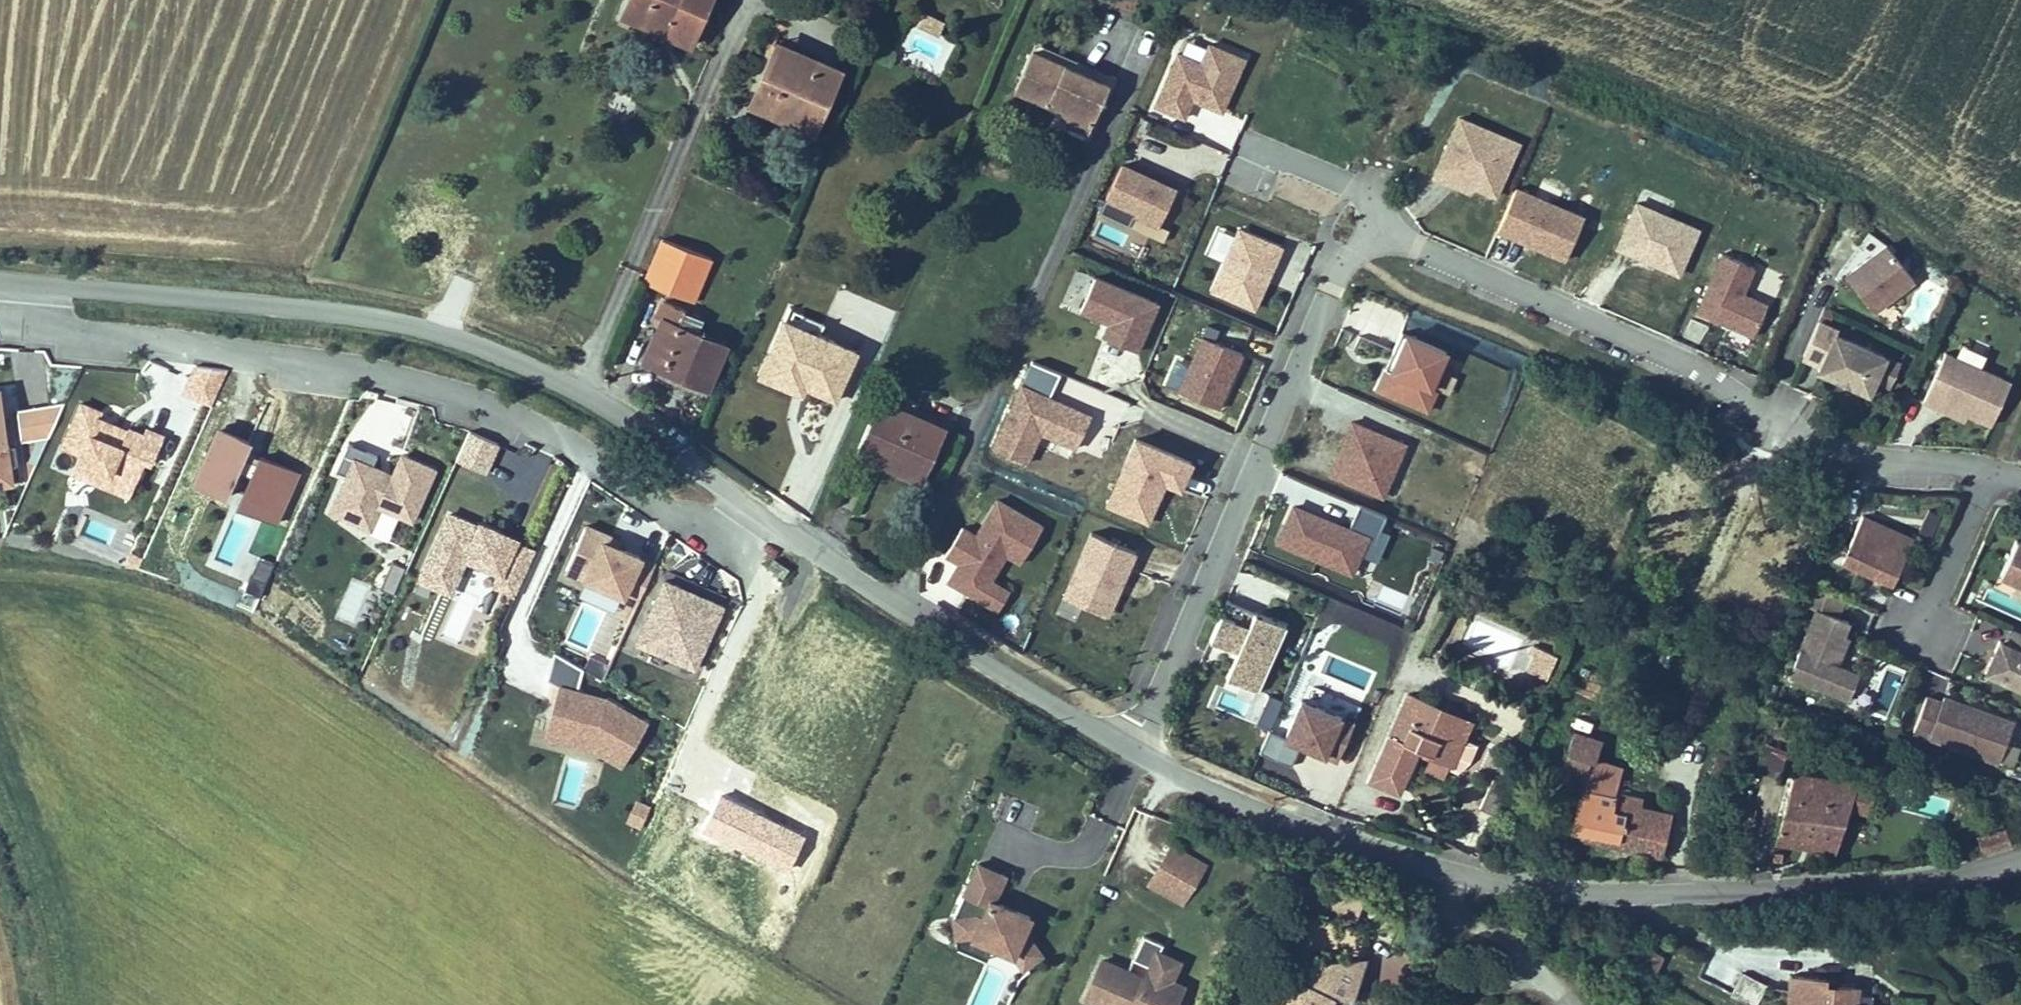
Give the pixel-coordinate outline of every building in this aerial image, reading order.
[(711,0),(630,0),(624,13),(669,32),(663,46),(687,56),(711,0)] [(924,8),(918,21),(939,31),(945,18),(924,8)] [(669,32),(624,13),(618,27),(663,46),(669,32)] [(1032,43),(1013,88),(1041,100),(1048,96),(1052,88),(1063,93),(1060,101),(1093,115),(1111,75),(1069,57),(1070,54),(1036,39),(1034,44),(1032,43)] [(1248,60),(1210,44),(1202,62),(1178,51),(1153,109),(1186,123),(1195,103),(1224,115),(1248,60)] [(810,136),(838,69),(815,59),(811,70),(770,53),(752,96),(790,112),(784,126),(810,136)] [(1052,88),(1048,96),(1060,101),(1063,93),(1052,88)] [(790,112),(752,96),(746,110),(784,126),(790,112)] [(1093,115),(1060,101),(1068,120),(1088,129),(1093,115)] [(1523,143),(1459,115),(1430,179),(1470,196),(1473,190),(1497,201),(1523,143)] [(1181,189),(1125,165),(1108,203),(1164,228),(1181,189)] [(1587,218),(1519,188),(1499,232),(1567,262),(1587,218)] [(1702,231),(1637,203),(1616,252),(1681,280),(1702,231)] [(658,261),(678,269),(682,259),(712,270),(720,249),(671,229),(658,261)] [(1284,248),(1240,229),(1211,293),(1255,313),(1284,248)] [(1915,286),(1886,249),(1846,280),(1875,317),(1915,286)] [(1760,270),(1721,253),(1695,316),(1755,341),(1769,306),(1748,298),(1760,270)] [(1161,303),(1095,276),(1080,313),(1111,326),(1105,340),(1140,354),(1161,303)] [(670,319),(654,358),(714,384),(735,337),(683,315),(689,300),(672,293),(662,315),(670,319)] [(1839,334),(1820,326),(1804,363),(1822,371),(1820,376),(1871,397),(1876,385),(1887,360),(1837,339),(1839,334)] [(1243,348),(1201,332),(1179,387),(1221,404),(1243,348)] [(1452,354),(1399,333),(1374,394),(1427,415),(1452,354)] [(1021,379),(1051,392),(1061,368),(1032,355),(1021,379)] [(1901,366),(1887,360),(1876,385),(1890,391),(1901,366)] [(1995,430),(2013,388),(1947,360),(1927,408),(1942,415),(1946,405),(1972,416),(1970,419),(1995,430)] [(180,390),(212,405),(228,368),(193,362),(180,390)] [(1021,379),(992,446),(1030,462),(1042,432),(1077,447),(1093,410),(1051,392),(1021,379)] [(0,389),(0,481),(16,479),(14,463),(21,462),(18,442),(8,444),(0,389)] [(948,419),(882,391),(857,450),(923,478),(948,419)] [(69,399),(20,404),(24,435),(53,431),(69,399)] [(103,408),(85,400),(67,439),(85,447),(76,469),(131,493),(147,456),(153,459),(166,430),(152,424),(147,436),(100,416),(103,408)] [(1972,416),(1946,405),(1942,415),(1953,419),(1968,426),(1970,419),(1972,416)] [(1408,445),(1351,421),(1328,477),(1385,501),(1408,445)] [(253,438),(222,425),(199,476),(227,488),(239,463),(255,470),(246,490),(287,508),(305,468),(264,450),(261,458),(247,452),(253,438)] [(503,438),(474,425),(461,453),(490,466),(503,438)] [(1195,455),(1134,431),(1105,503),(1150,522),(1167,480),(1183,486),(1195,455)] [(381,451),(354,439),(343,464),(353,468),(336,505),(376,524),(387,500),(418,514),(441,463),(406,447),(397,468),(377,459),(381,451)] [(1045,526),(998,498),(976,535),(963,527),(945,558),(956,565),(944,585),(999,617),(1015,590),(995,578),(1007,558),(1021,566),(1045,526)] [(1370,537),(1292,503),(1275,543),(1352,577),(1370,537)] [(540,547),(455,509),(426,573),(448,583),(461,580),(472,553),(506,567),(509,583),(522,588),(540,547)] [(1896,591),(1917,545),(1900,538),(1866,523),(1846,569),(1896,591)] [(665,560),(594,524),(574,565),(644,600),(665,560)] [(2017,579),(2010,594),(2020,599),(2020,532),(2018,531),(2000,571),(2017,579)] [(1139,552),(1091,532),(1063,599),(1111,619),(1139,552)] [(258,555),(246,585),(261,591),(273,561),(258,555)] [(388,560),(378,588),(394,593),(404,565),(388,560)] [(351,623),(367,584),(350,577),(333,616),(351,623)] [(729,602),(672,578),(646,638),(702,663),(729,602)] [(1848,675),(1839,671),(1852,643),(1846,640),(1852,628),(1840,623),(1848,605),(1815,591),(1808,608),(1821,614),(1793,681),(1852,706),(1862,681),(1848,675)] [(1286,627),(1227,601),(1210,639),(1237,651),(1230,666),(1263,680),(1286,627)] [(2016,633),(2009,647),(2005,644),(1999,656),(2004,658),(2001,663),(1997,661),(1990,676),(2020,690),(2020,635),(2016,633)] [(1544,670),(1554,647),(1536,640),(1526,663),(1544,670)] [(549,674),(576,683),(583,663),(556,653),(549,674)] [(614,695),(566,682),(554,728),(600,740),(627,757),(649,718),(614,695)] [(1469,711),(1404,684),(1368,770),(1397,782),(1415,739),(1450,753),(1469,711)] [(1353,722),(1301,700),(1286,737),(1270,731),(1261,753),(1291,765),(1298,747),(1336,763),(1353,722)] [(2003,769),(2017,728),(1994,720),(1985,723),(1977,720),(1979,715),(1947,703),(1945,709),(1930,703),(1918,739),(2003,769)] [(1994,720),(1979,715),(1977,720),(1985,723),(1994,720)] [(1791,743),(1768,739),(1761,769),(1784,774),(1791,743)] [(1605,752),(1571,744),(1560,783),(1588,790),(1574,842),(1664,866),(1674,829),(1644,821),(1646,813),(1618,806),(1625,779),(1600,773),(1605,752)] [(1879,779),(1796,768),(1775,842),(1836,849),(1849,806),(1870,809),(1879,779)] [(1508,792),(1492,786),(1483,814),(1499,819),(1508,792)] [(634,795),(623,818),(640,826),(651,803),(634,795)] [(1006,819),(1019,822),(1025,799),(1011,796),(1006,819)] [(1976,831),(1981,851),(2011,844),(2006,824),(1976,831)] [(1180,848),(1158,885),(1190,904),(1212,866),(1180,848)] [(1013,875),(985,863),(962,916),(963,939),(979,937),(999,946),(1021,955),(1030,969),(1049,955),(1036,937),(1030,935),(1038,917),(1025,912),(1018,914),(1013,911),(1011,905),(1001,901),(1013,875)] [(1025,912),(1011,905),(1013,911),(1018,914),(1025,912)] [(993,960),(999,946),(979,937),(963,939),(963,946),(993,960)] [(1184,990),(1172,984),(1181,965),(1161,955),(1165,947),(1146,937),(1129,972),(1105,960),(1085,1000),(1096,1004),(1176,1004),(1184,990)] [(1318,955),(1303,980),(1300,978),(1288,1001),(1295,1004),(1360,1004),(1357,999),(1347,1004),(1335,999),(1341,989),(1351,995),(1355,990),(1362,993),(1381,957),(1318,955)] [(1733,996),(1755,1004),(1756,1004),(1767,980),(1744,970),(1733,996)] [(1785,979),(1784,1004),(1856,1004),(1857,992),(1823,990),(1824,981),(1785,979)] [(1351,995),(1341,989),(1335,999),(1347,1004),(1357,999),(1351,995)]
